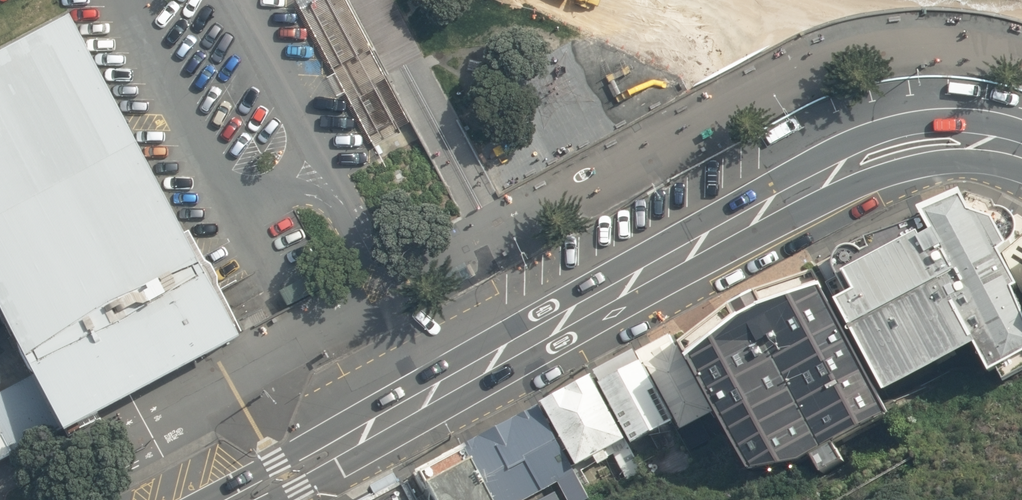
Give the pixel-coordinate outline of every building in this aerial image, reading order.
[(378,151),(417,130),(387,75),(347,0),(327,0),(306,9),(378,151)] [(0,59),(0,300),(63,425),(240,337),(80,19),(0,59)] [(876,382),(967,335),(984,365),(991,361),(1003,380),(1021,369),(1021,314),(1006,280),(1013,277),(1003,255),(1021,234),(1021,216),(1020,213),(1013,209),(1009,211),(1004,205),(998,201),(990,199),(987,194),(959,190),(955,192),(953,187),(915,205),(917,210),(859,231),(845,237),(839,237),(832,240),(829,247),(827,256),(813,264),(876,382)] [(723,298),(672,338),(713,409),(744,462),(793,451),(802,445),(813,463),(837,449),(828,434),(884,403),(810,265),(750,283),(723,298)] [(668,330),(634,349),(672,417),(677,427),(713,409),(672,338),(668,330)] [(634,349),(633,346),(591,369),(630,440),(672,417),(634,349)] [(590,372),(541,399),(578,464),(626,437),(590,372)] [(31,376),(0,392),(0,463),(60,431),(31,376)] [(454,446),(483,499),(521,499),(575,471),(537,402),(454,446)] [(454,446),(406,472),(422,499),(483,499),(454,446)] [(390,480),(353,499),(401,499),(390,480)] [(555,489),(534,499),(561,499),(555,489)]
